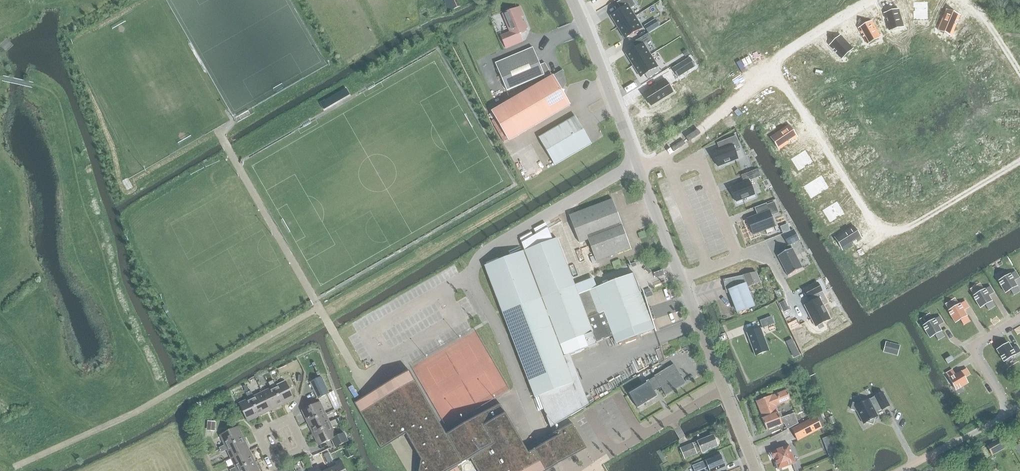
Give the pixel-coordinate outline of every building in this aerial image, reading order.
[(460,7),(457,0),(443,0),(449,12),(460,7)] [(610,15),(618,27),(635,17),(630,9),(636,6),(633,0),(620,0),(617,2),(621,9),(610,15)] [(914,12),(914,21),(929,21),(929,3),(914,4),(914,9),(915,9),(915,12),(914,12)] [(505,48),(522,41),(519,34),(526,31),(525,29),(527,28),(524,22),(522,22),(520,17),(523,16),(519,7),(502,14),(510,32),(500,36),(505,48)] [(946,10),(938,30),(951,36),(956,24),(955,23),(956,20),(957,21),(960,16),(946,10)] [(899,11),(885,15),(887,21),(888,21),(889,23),(888,24),(890,32),(904,28),(899,11)] [(635,17),(618,27),(625,39),(642,28),(635,17)] [(647,24),(644,26),(648,32),(659,26),(655,19),(647,24)] [(871,21),(859,29),(861,34),(863,33),(864,36),(863,36),(867,44),(880,37),(871,21)] [(645,42),(652,38),(649,33),(642,37),(645,42)] [(840,36),(829,46),(833,50),(834,49),(837,51),(835,52),(841,59),(852,49),(840,36)] [(643,44),(626,54),(633,66),(650,55),(643,44)] [(540,67),(532,47),(495,63),(506,91),(543,75),(544,77),(551,74),(550,74),(545,64),(540,67)] [(650,55),(633,66),(640,77),(645,74),(648,79),(660,71),(650,55)] [(690,58),(673,69),(678,77),(695,67),(690,58)] [(509,141),(569,105),(561,91),(561,90),(565,83),(562,71),(563,71),(562,70),(491,111),(509,141)] [(660,83),(643,93),(651,106),(668,96),(660,83)] [(555,164),(590,144),(574,117),(539,138),(555,164)] [(789,125),(771,137),(779,149),(790,142),(789,141),(791,139),(792,141),(797,137),(789,125)] [(719,150),(712,152),(718,167),(738,159),(734,151),(740,148),(736,136),(722,141),(725,147),(719,150)] [(791,161),(799,173),(806,169),(806,167),(808,166),(809,167),(814,164),(806,151),(791,161)] [(744,183),(730,188),(736,202),(755,195),(749,181),(761,176),(758,169),(741,175),(744,183)] [(822,194),(822,193),(824,191),(825,192),(830,189),(822,177),(804,188),(812,201),(822,194)] [(630,248),(612,200),(569,216),(579,242),(587,239),(596,261),(630,248)] [(757,215),(747,219),(753,235),(775,226),(771,215),(778,212),(774,202),(766,205),(768,211),(757,215)] [(840,217),(840,218),(845,215),(838,203),(823,212),(830,225),(838,220),(837,219),(840,217)] [(853,226),(835,237),(843,250),(853,243),(853,242),(855,240),(856,242),(861,238),(853,226)] [(562,357),(597,344),(596,342),(613,336),(616,344),(655,329),(643,291),(641,292),(634,273),(578,295),(574,285),(557,238),(552,240),(548,228),(521,243),(524,250),(484,266),(501,310),(527,379),(535,398),(539,397),(551,428),(582,409),(562,357)] [(793,230),(783,235),(788,246),(799,240),(793,230)] [(792,248),(777,256),(788,276),(802,268),(792,248)] [(1014,295),(1019,292),(1014,281),(1019,278),(1015,271),(998,281),(1005,293),(1011,290),(1014,295)] [(744,276),(724,280),(727,291),(731,290),(739,312),(752,307),(745,287),(760,282),(756,272),(743,275),(744,276)] [(812,302),(805,305),(815,327),(830,319),(820,298),(818,294),(823,291),(818,283),(805,289),(809,298),(812,302)] [(980,308),(985,305),(988,310),(994,307),(988,296),(994,293),(990,286),(973,296),(980,308)] [(784,312),(789,310),(785,301),(780,303),(784,312)] [(969,307),(965,301),(948,311),(955,323),(960,320),(963,325),(970,321),(963,311),(969,307)] [(763,327),(774,323),(771,316),(760,321),(763,327)] [(939,316),(923,326),(929,338),(935,335),(938,340),(944,337),(938,326),(943,323),(939,316)] [(755,355),(768,350),(760,328),(747,333),(755,355)] [(886,341),(883,352),(898,356),(900,345),(886,341)] [(1003,362),(1019,352),(1019,351),(1017,345),(1011,348),(1008,343),(997,350),(1003,362)] [(674,364),(654,376),(655,377),(661,387),(666,396),(685,384),(681,376),(677,370),(674,364)] [(955,375),(952,370),(946,373),(956,390),(968,384),(964,378),(970,375),(966,369),(955,375)] [(577,454),(576,453),(585,448),(581,441),(582,441),(575,429),(573,426),(572,423),(553,434),(555,438),(553,439),(551,441),(551,440),(549,441),(550,442),(538,448),(531,452),(531,453),(529,454),(516,432),(516,433),(514,429),(510,422),(507,417),(500,404),(478,417),(464,425),(460,428),(455,431),(455,430),(446,435),(420,390),(418,388),(419,387),(410,372),(380,389),(376,392),(376,391),(372,393),(398,439),(402,437),(406,434),(406,435),(422,461),(420,470),(449,470),(471,458),(478,470),(546,470),(545,470),(572,455),(573,457),(577,454)] [(318,398),(329,393),(321,377),(310,382),(318,398)] [(642,386),(629,394),(637,408),(657,396),(654,391),(661,387),(655,377),(646,382),(647,383),(642,386)] [(274,387),(276,386),(273,380),(268,383),(271,388),(262,392),(271,410),(282,405),(274,387)] [(274,387),(282,405),(294,399),(285,381),(276,386),(274,387)] [(249,399),(251,398),(259,416),(271,410),(262,392),(253,397),(251,391),(249,392),(246,386),(243,387),(246,393),(249,399)] [(791,400),(787,390),(772,396),(771,395),(756,401),(763,419),(762,419),(767,430),(784,424),(787,429),(798,424),(794,413),(782,418),(780,412),(778,413),(775,406),(791,400)] [(890,406),(882,392),(874,396),(874,397),(869,399),(859,404),(853,402),(851,410),(857,411),(863,425),(867,423),(873,425),(875,419),(879,417),(876,412),(881,410),(890,406)] [(391,443),(398,439),(372,393),(355,403),(366,422),(376,416),(391,443)] [(248,422),(259,416),(251,398),(249,399),(239,404),(248,422)] [(307,422),(326,414),(320,402),(302,411),(307,422)] [(331,425),(332,427),(338,425),(335,420),(330,422),(326,414),(307,422),(313,434),(331,425)] [(366,422),(381,449),(391,443),(376,416),(366,422)] [(798,441),(821,428),(816,417),(792,429),(798,441)] [(336,437),(332,427),(331,425),(313,434),(318,446),(332,439),(335,447),(348,441),(344,433),(336,437)] [(225,447),(243,438),(238,427),(220,436),(225,445),(225,447)] [(718,446),(713,435),(697,442),(693,444),(693,443),(680,449),(684,459),(697,454),(696,453),(701,451),(702,454),(707,452),(708,450),(718,446)] [(231,459),(249,450),(243,438),(225,447),(225,445),(219,448),(221,453),(227,450),(231,459)] [(795,463),(789,445),(770,452),(771,453),(770,455),(771,458),(773,458),(773,459),(774,459),(778,470),(795,463)] [(350,447),(344,451),(349,459),(355,455),(350,447)] [(255,461),(249,450),(231,459),(235,467),(230,470),(237,470),(255,461)] [(720,454),(700,463),(692,466),(695,470),(698,470),(708,467),(709,470),(714,470),(725,466),(724,464),(725,463),(724,461),(722,460),(720,454)] [(834,464),(840,462),(838,456),(832,459),(834,464)] [(304,468),(309,465),(306,459),(300,462),(304,468)] [(329,470),(346,470),(341,460),(335,463),(336,466),(328,469),(329,470)] [(255,461),(237,470),(259,470),(255,461)]
